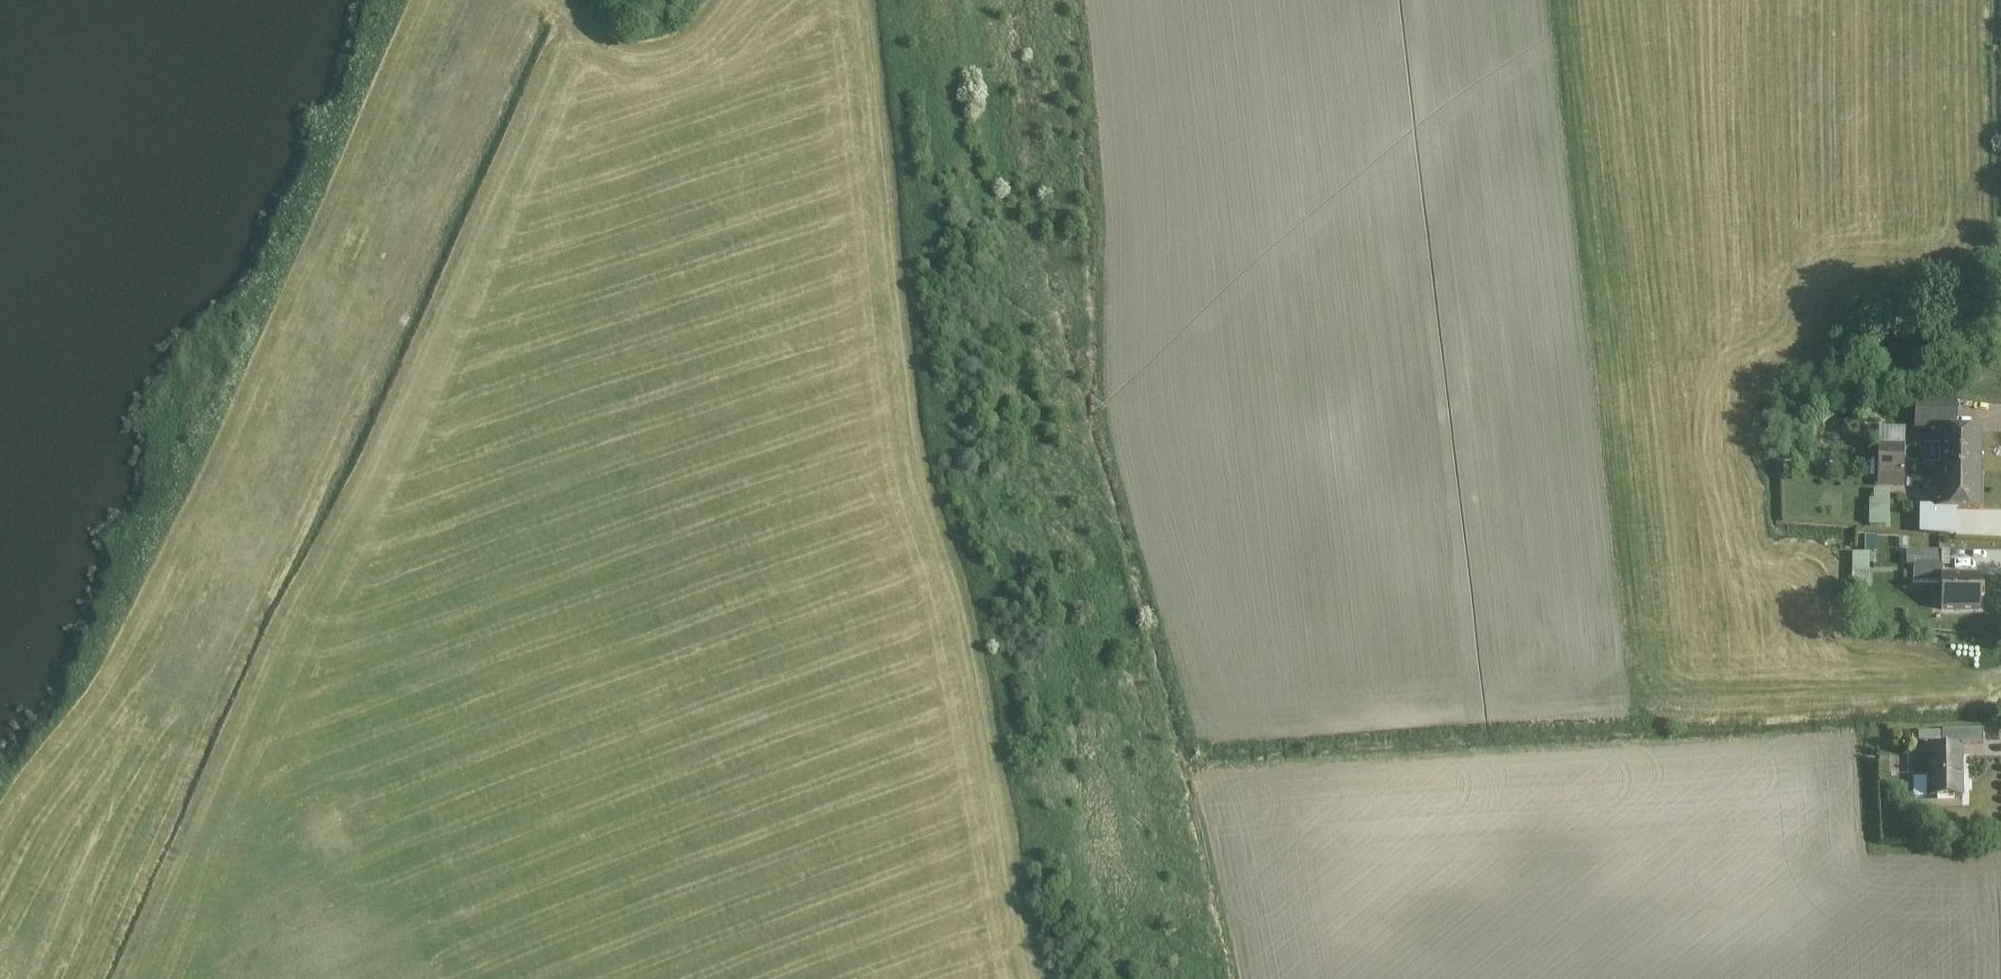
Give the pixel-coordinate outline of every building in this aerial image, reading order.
[(1960,404),(1919,404),(1919,434),(1960,434),(1960,404)] [(1983,479),(1983,439),(1945,439),(1945,479),(1983,479)] [(1909,486),(1910,442),(1882,442),(1881,486),(1909,486)] [(1984,519),(1983,479),(1945,479),(1946,520),(1984,519)] [(1873,489),(1873,525),(1894,525),(1894,489),(1873,489)] [(1856,581),(1877,581),(1877,533),(1869,533),(1869,550),(1856,550),(1856,581)] [(1948,584),(1948,577),(1948,570),(1943,570),(1943,553),(1913,552),(1912,568),(1919,568),(1919,583),(1948,584)] [(1993,578),(1948,577),(1948,584),(1947,611),(1992,613),(1993,578)] [(1947,732),(1947,749),(1965,749),(1965,743),(1991,743),(1991,731),(1947,732)] [(1965,799),(1965,749),(1947,749),(1928,749),(1929,780),(1917,780),(1917,799),(1965,799)]
